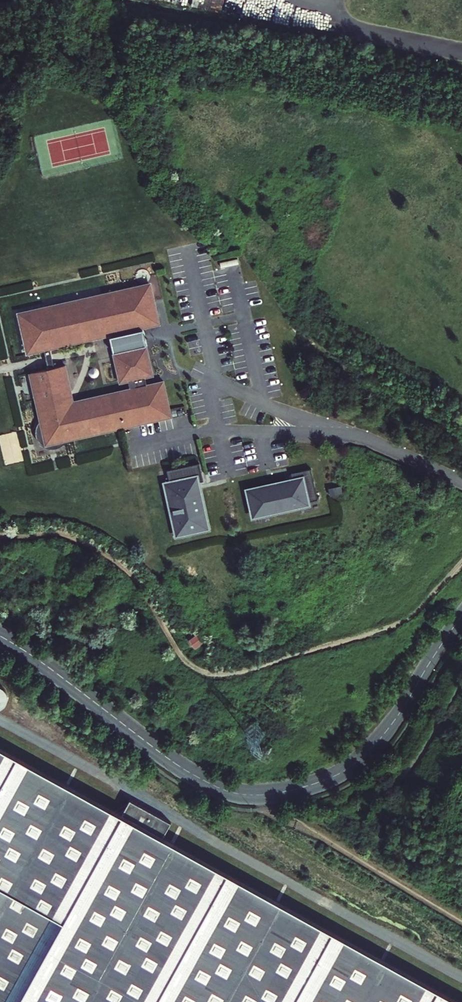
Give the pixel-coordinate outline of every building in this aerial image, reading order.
[(33,432),(34,436),(37,440),(40,443),(45,445),(47,445),(58,444),(64,439),(65,434),(120,422),(120,424),(169,414),(161,377),(144,381),(143,374),(151,372),(144,343),(124,347),(120,329),(157,320),(149,282),(132,285),(132,282),(105,288),(106,291),(101,292),(101,289),(77,294),(77,298),(43,305),(42,302),(15,308),(24,350),(41,346),(45,365),(28,369),(30,380),(34,379),(35,385),(32,386),(34,397),(39,395),(41,402),(37,403),(40,415),(38,415),(35,419),(33,425),(33,430),(33,432)] [(195,460),(162,467),(166,484),(162,485),(172,533),(204,526),(196,489),(192,490),(190,480),(199,478),(195,460)] [(278,478),(242,486),(248,514),(295,503),(294,500),(313,496),(307,465),(287,470),(289,479),(279,482),(278,478)] [(187,635),(194,646),(202,641),(195,630),(187,635)] [(0,755),(0,1001),(461,1001),(461,974),(0,755)]
